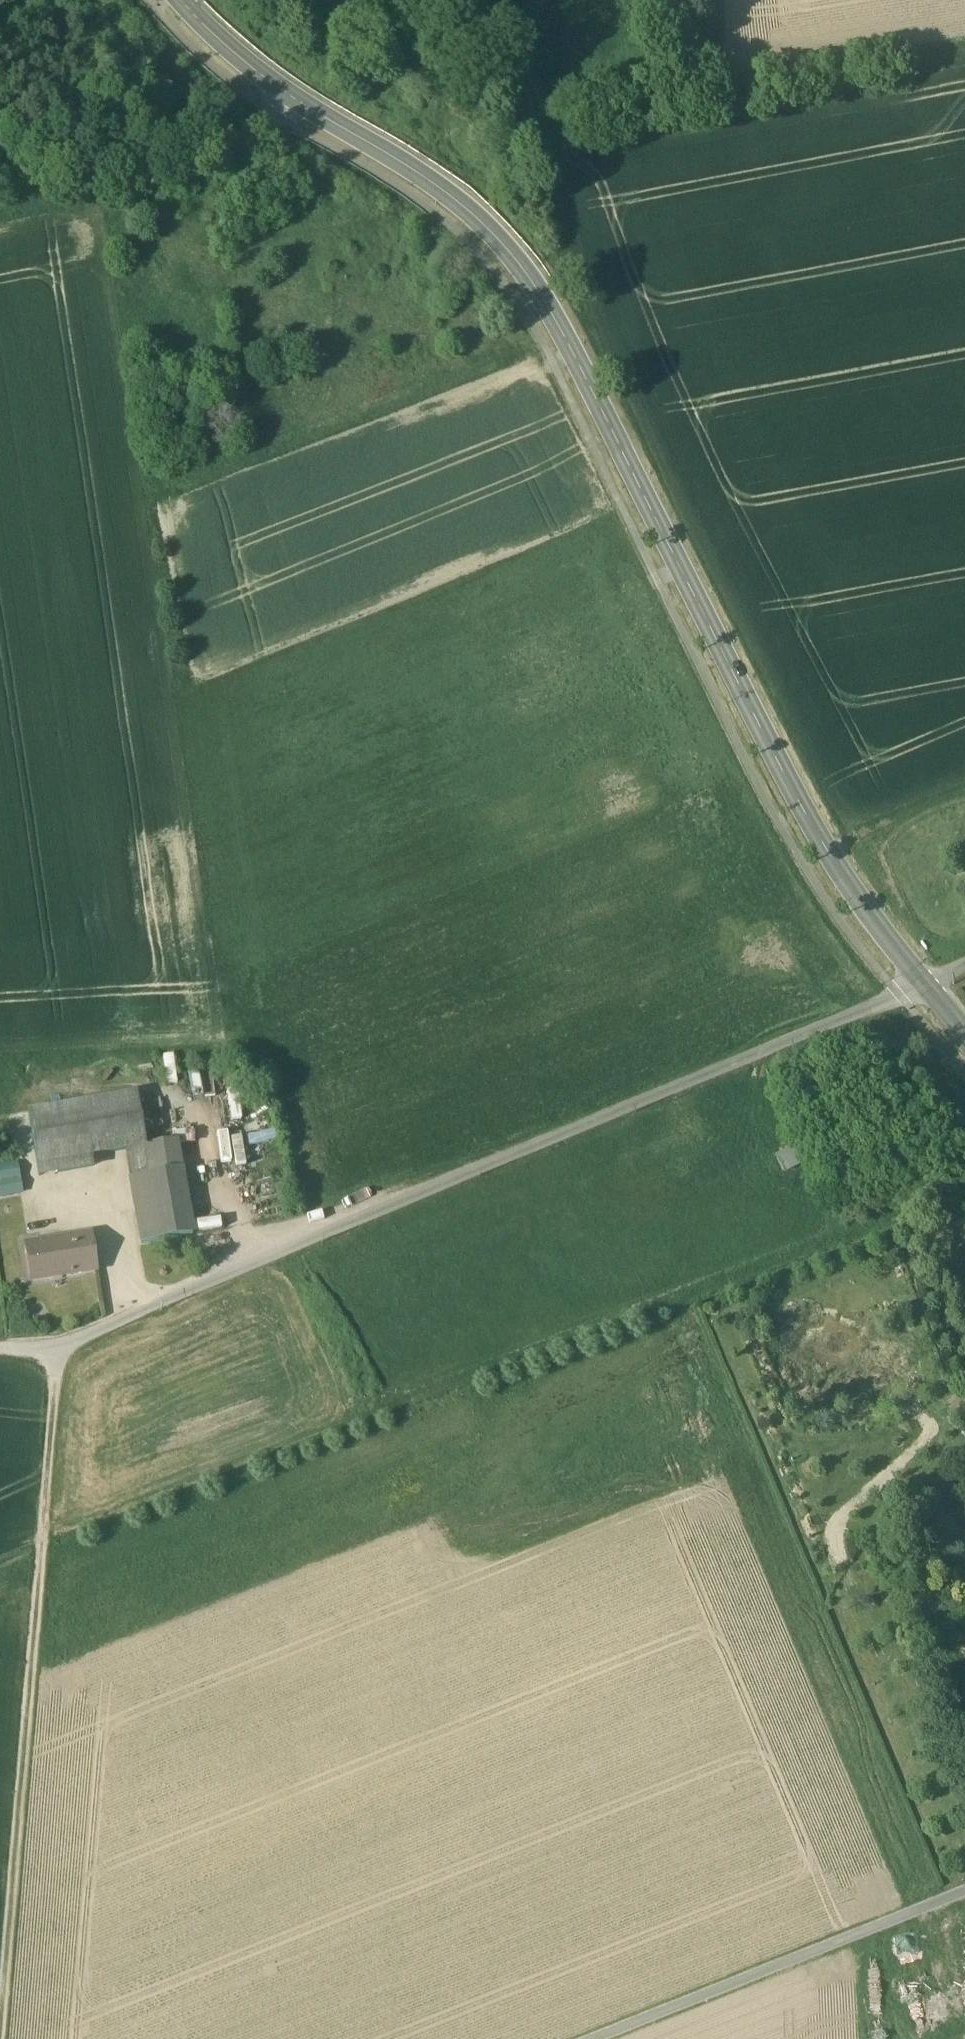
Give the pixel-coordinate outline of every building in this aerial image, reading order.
[(135,1096),(118,1099),(122,1126),(140,1123),(135,1096)] [(118,1099),(45,1111),(50,1139),(122,1126),(118,1099)] [(45,1111),(28,1114),(32,1142),(50,1139),(45,1111)] [(122,1126),(50,1139),(56,1174),(92,1168),(90,1157),(131,1150),(143,1148),(144,1148),(140,1123),(122,1126)] [(247,1149),(275,1139),(272,1130),(244,1139),(247,1149)] [(50,1139),(32,1142),(38,1177),(56,1174),(50,1139)] [(782,1170),(797,1162),(788,1145),(773,1152),(782,1170)] [(143,1148),(131,1150),(136,1179),(148,1177),(143,1148)] [(136,1179),(130,1180),(141,1246),(191,1238),(180,1172),(148,1177),(136,1179)] [(0,1184),(0,1199),(20,1195),(17,1181),(0,1184)] [(91,1238),(47,1244),(23,1248),(29,1282),(72,1275),(72,1276),(97,1272),(91,1238)]
